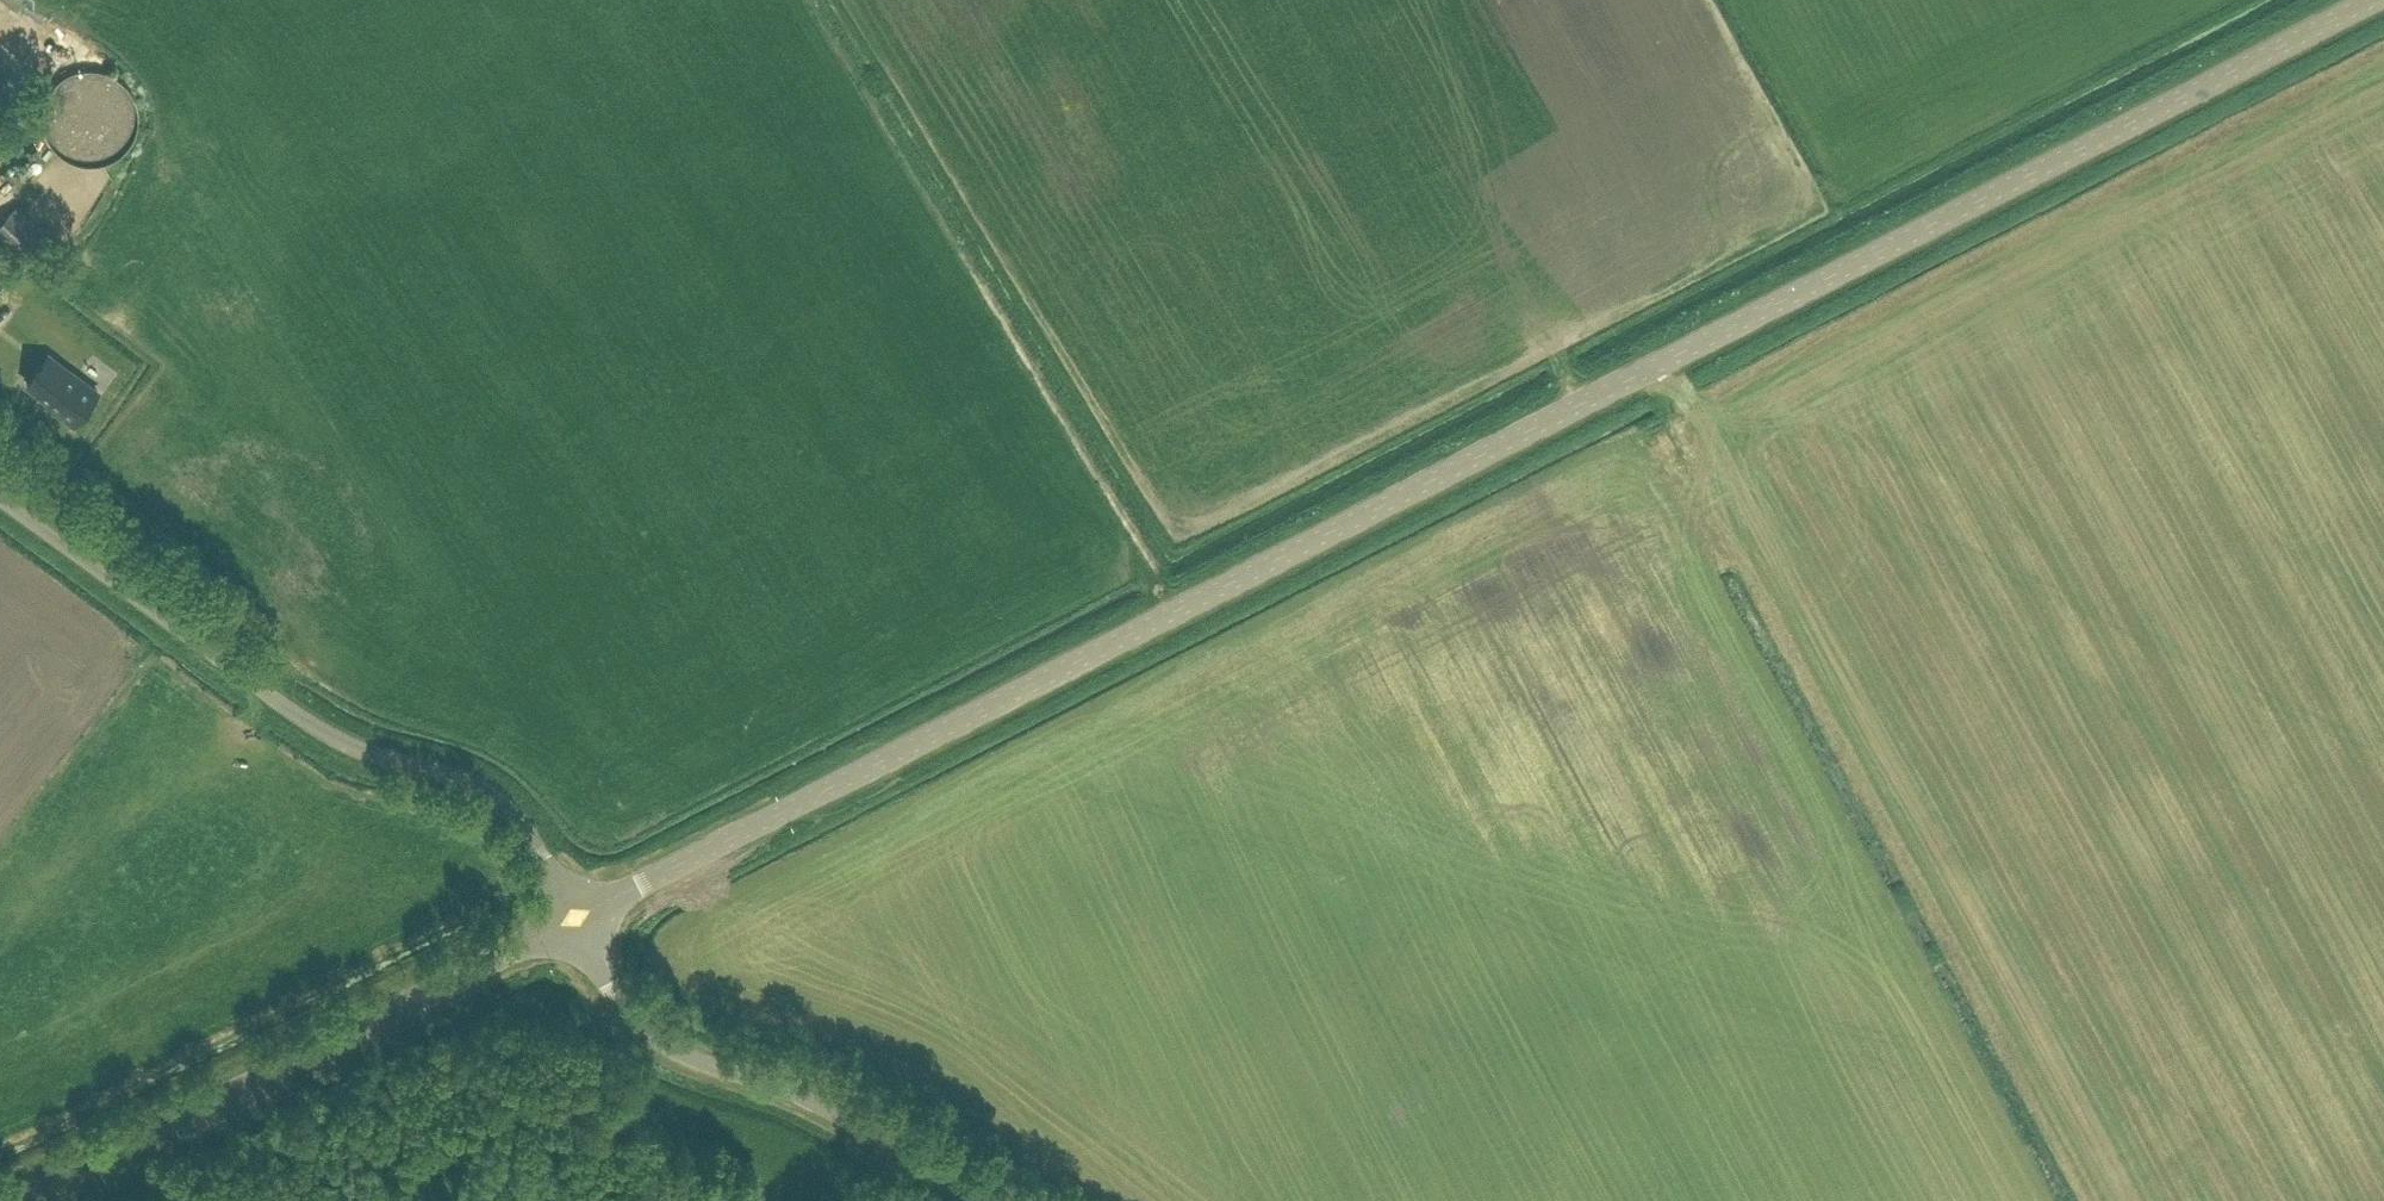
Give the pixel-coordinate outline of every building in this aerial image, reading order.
[(42,117),(43,121),(43,125),(44,129),(45,133),(47,137),(49,140),(51,144),(53,147),(56,150),(59,153),(63,156),(66,158),(70,160),(74,161),(78,162),(82,163),(86,164),(90,164),(94,164),(98,163),(102,162),(106,161),(110,160),(114,158),(117,156),(120,153),(123,150),(126,147),(129,144),(131,140),(133,137),(134,133),(136,129),(137,125),(137,121),(137,117),(137,112),(137,108),(136,104),(134,100),(133,97),(131,93),(129,89),(126,86),(123,83),(120,80),(117,78),(114,76),(110,74),(106,72),(102,71),(98,70),(94,69),(90,69),(86,69),(82,70),(78,71),(74,72),(70,74),(66,76),(63,78),(59,80),(56,83),(53,86),(51,89),(49,93),(47,97),(45,100),(44,104),(43,108),(43,113),(42,117)] [(34,201),(24,211),(19,206),(0,225),(0,244),(23,267),(52,238),(45,232),(55,221),(34,201)] [(50,363),(29,391),(59,415),(57,419),(75,433),(100,400),(50,363)]
